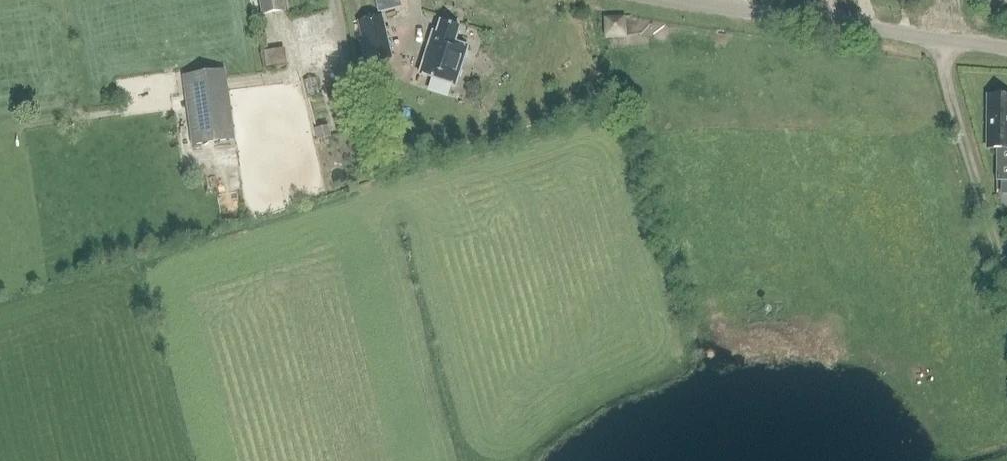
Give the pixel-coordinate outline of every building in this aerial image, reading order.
[(261,16),(286,12),(284,0),(259,0),(261,16)] [(609,14),(608,36),(631,37),(632,15),(609,14)] [(382,16),(357,21),(367,65),(392,59),(382,16)] [(454,86),(466,47),(454,43),(458,28),(439,22),(436,33),(432,32),(419,75),(454,86)] [(269,68),(291,65),(288,46),(266,49),(269,68)] [(225,70),(182,76),(192,146),(234,140),(225,70)] [(987,96),(987,149),(996,149),(996,181),(1006,181),(1006,96),(987,96)] [(330,137),(328,126),(314,129),(317,140),(330,137)]
